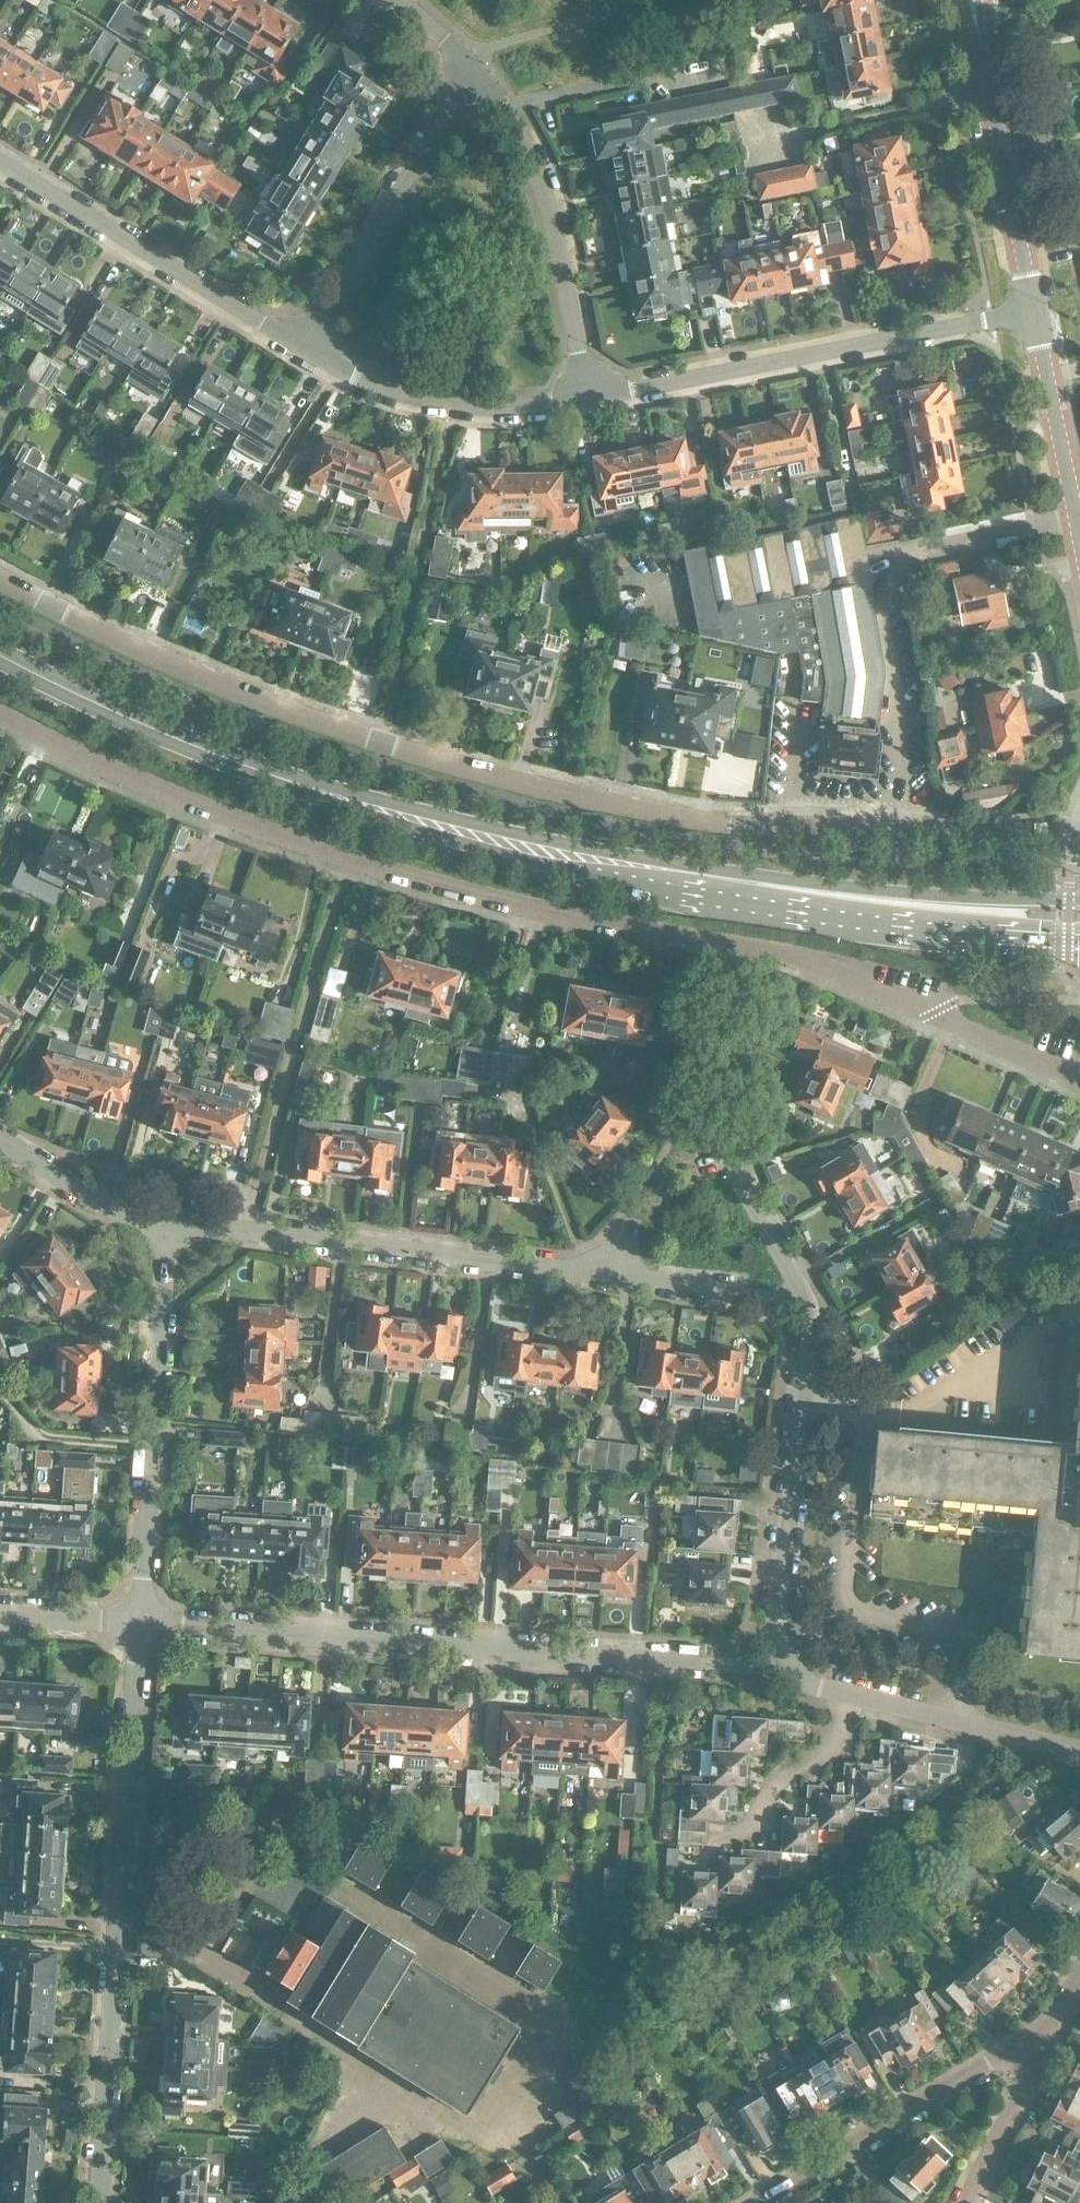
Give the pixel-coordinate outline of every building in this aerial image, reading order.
[(48,0),(43,0),(37,9),(46,15),(54,3),(48,0)] [(210,0),(174,0),(173,3),(181,8),(180,11),(197,21),(210,0)] [(245,0),(210,0),(197,21),(222,37),(245,0)] [(262,29),(271,12),(251,0),(245,0),(222,37),(216,47),(226,53),(232,43),(247,52),(262,29)] [(802,8),(821,4),(822,10),(826,9),(869,1),(871,0),(800,0),(802,8)] [(831,37),(875,29),(869,1),(826,9),(831,37)] [(134,10),(121,2),(106,27),(119,35),(134,10)] [(761,22),(772,20),(769,5),(759,7),(761,22)] [(152,21),(139,13),(123,38),(136,46),(152,21)] [(297,28),(272,13),(243,61),(255,68),(258,64),(271,72),(266,80),(277,86),(298,52),(287,45),(297,28)] [(772,20),(761,22),(763,32),(774,30),(772,20)] [(837,67),(881,58),(875,29),(831,37),(837,67)] [(116,39),(103,32),(88,56),(101,64),(116,39)] [(14,47),(0,38),(0,70),(14,47)] [(198,47),(185,40),(178,53),(191,60),(198,47)] [(133,50),(120,42),(105,67),(118,75),(133,50)] [(329,97),(372,124),(383,105),(379,102),(385,93),(360,78),(363,72),(358,69),(362,63),(329,43),(315,65),(339,80),(329,97)] [(0,70),(0,86),(17,96),(38,61),(14,47),(0,70)] [(881,58),(837,67),(843,97),(860,93),(862,106),(889,101),(881,58)] [(38,61),(17,96),(41,111),(48,100),(59,107),(70,89),(59,82),(62,76),(38,61)] [(224,83),(203,70),(195,83),(216,96),(224,83)] [(778,79),(783,102),(796,99),(792,76),(778,79)] [(309,85),(297,78),(291,88),(303,95),(309,85)] [(765,81),(769,105),(783,102),(778,79),(765,81)] [(751,84),(756,107),(769,105),(765,81),(751,84)] [(742,110),(756,107),(751,84),(738,87),(742,110)] [(167,91),(157,85),(150,97),(159,103),(167,91)] [(712,92),(717,115),(732,113),(727,89),(712,92)] [(702,118),(717,115),(712,92),(698,95),(702,118)] [(684,98),(689,121),(702,118),(698,95),(684,98)] [(114,156),(136,119),(138,115),(108,96),(91,123),(97,127),(88,140),(114,156)] [(312,124),(350,147),(366,121),(371,124),(372,124),(329,97),(312,124)] [(675,124),(689,121),(684,98),(671,100),(675,124)] [(604,156),(646,148),(649,147),(646,130),(675,124),(671,100),(604,113),(606,123),(598,125),(599,133),(593,135),(597,158),(604,156)] [(192,106),(182,101),(175,113),(184,119),(192,106)] [(293,112),(280,104),(274,114),(287,121),(293,112)] [(218,122),(208,116),(200,128),(210,134),(218,122)] [(139,171),(161,135),(136,119),(114,156),(139,171)] [(296,150),(334,173),(350,147),(312,124),(296,150)] [(277,138),(264,130),(258,140),(270,148),(277,138)] [(164,187),(186,150),(161,135),(139,171),(164,187)] [(858,179),(904,169),(898,141),(885,143),(883,136),(867,140),(868,146),(852,150),(858,179)] [(610,188),(664,177),(658,145),(649,147),(646,148),(604,156),(610,188)] [(732,163),(741,161),(739,149),(729,151),(732,163)] [(212,166),(186,150),(164,187),(174,193),(173,196),(174,199),(175,202),(178,203),(181,204),(184,203),(186,200),(190,203),(212,166)] [(318,199),(334,173),(296,150),(281,176),(318,199)] [(261,164),(248,156),(242,167),(254,174),(261,164)] [(741,161),(732,163),(734,176),(744,174),(741,161)] [(796,167),(801,191),(813,189),(808,165),(796,167)] [(787,194),(801,191),(796,167),(782,170),(787,194)] [(905,176),(904,169),(858,179),(837,183),(828,186),(830,197),(833,197),(861,191),(864,208),(913,198),(913,197),(915,196),(912,182),(910,182),(908,175),(905,176)] [(774,196),(787,194),(782,170),(769,173),(774,196)] [(213,202),(227,179),(215,172),(201,195),(213,202)] [(813,174),(816,188),(828,186),(825,172),(813,174)] [(760,199),(774,196),(769,173),(755,176),(760,199)] [(265,202),(302,225),(318,199),(281,176),(265,202)] [(616,221),(670,210),(664,177),(610,188),(616,221)] [(227,179),(213,202),(225,209),(239,186),(227,179)] [(913,198),(864,208),(870,237),(919,227),(919,226),(921,225),(918,210),(915,211),(913,198)] [(302,225),(265,202),(261,200),(254,212),(259,214),(250,230),(266,240),(258,253),(278,265),(302,225)] [(709,215),(707,202),(697,204),(700,217),(709,215)] [(775,217),(772,203),(762,206),(765,219),(775,217)] [(623,252),(665,243),(662,227),(673,225),(670,210),(616,221),(623,252)] [(921,240),(919,227),(870,237),(870,238),(865,239),(867,251),(875,249),(878,266),(911,259),(914,273),(930,270),(924,239),(921,240)] [(792,247),(781,249),(789,288),(827,280),(825,269),(831,268),(831,269),(844,266),(840,244),(821,248),(817,229),(792,234),(791,244),(792,247)] [(27,255),(2,239),(0,242),(0,289),(5,292),(27,255)] [(840,244),(844,266),(854,264),(849,241),(840,244)] [(629,284),(671,274),(665,243),(623,252),(629,284)] [(761,294),(753,255),(752,247),(741,249),(743,257),(725,260),(725,263),(707,266),(712,293),(730,290),(732,299),(761,294)] [(761,294),(789,288),(781,249),(753,255),(761,294)] [(52,270),(27,255),(5,292),(1,298),(26,313),(52,270)] [(698,296),(712,293),(707,266),(692,269),(698,296)] [(78,286),(52,270),(26,313),(60,334),(74,311),(66,306),(78,286)] [(684,272),(629,284),(635,314),(678,306),(677,305),(690,302),(684,272)] [(106,354),(129,317),(103,301),(82,335),(97,344),(95,347),(106,354)] [(129,317),(106,354),(107,355),(109,351),(123,360),(120,363),(131,369),(154,332),(129,317)] [(157,386),(180,348),(154,332),(131,369),(145,379),(157,386)] [(34,382),(50,358),(38,351),(23,375),(27,378),(34,382)] [(50,358),(34,382),(38,385),(46,389),(61,365),(50,358)] [(213,419),(215,415),(235,382),(209,366),(188,400),(204,409),(202,412),(213,419)] [(38,385),(34,382),(27,378),(12,402),(24,409),(38,385)] [(240,430),(260,397),(235,382),(215,415),(229,424),(227,427),(238,434),(240,430)] [(38,385),(24,409),(37,417),(51,393),(46,389),(38,385)] [(904,420),(951,411),(948,394),(941,396),(939,385),(886,396),(889,409),(901,407),(904,420)] [(264,449),(286,412),(260,397),(240,430),(238,434),(252,442),(264,449)] [(101,399),(91,415),(100,420),(110,404),(101,399)] [(854,403),(842,405),(847,427),(859,424),(854,403)] [(940,440),(949,438),(944,414),(952,413),(951,411),(904,420),(910,446),(940,440)] [(130,435),(142,442),(155,420),(143,412),(130,435)] [(786,459),(786,460),(790,476),(818,470),(808,417),(779,423),(786,459)] [(160,422),(146,445),(159,453),(172,430),(160,422)] [(757,465),(786,460),(786,459),(779,423),(750,429),(757,465)] [(852,458),(863,455),(861,444),(875,441),(872,427),(847,432),(852,458)] [(740,469),(757,465),(750,429),(721,435),(727,467),(723,468),(727,488),(743,485),(740,469)] [(114,444),(126,450),(130,442),(118,434),(114,444)] [(915,472),(954,464),(949,438),(940,440),(910,446),(915,472)] [(340,484),(352,450),(324,440),(308,486),(320,490),(324,479),(340,484)] [(683,442),(653,448),(660,484),(677,481),(680,497),(693,495),(683,442)] [(117,470),(126,450),(114,444),(104,464),(117,470)] [(40,457),(22,446),(12,464),(20,468),(1,502),(12,508),(11,511),(28,520),(49,481),(56,470),(40,461),(41,459),(40,457)] [(660,484),(653,448),(625,454),(632,490),(660,484)] [(126,450),(117,470),(130,476),(139,455),(126,450)] [(367,494),(378,459),(352,450),(340,484),(367,494)] [(378,459),(367,494),(385,499),(381,511),(392,514),(407,468),(397,465),(398,460),(380,454),(378,459)] [(595,460),(601,492),(592,494),(596,514),(617,510),(617,508),(633,505),(630,490),(632,490),(625,454),(595,460)] [(863,455),(852,458),(854,472),(866,470),(863,455)] [(902,488),(905,500),(907,500),(910,513),(940,507),(937,495),(960,491),(954,464),(915,472),(918,484),(902,488)] [(499,472),(482,472),(482,477),(470,477),(470,508),(456,508),(456,531),(466,531),(466,539),(482,539),(482,529),(498,529),(498,532),(500,532),(500,477),(499,477),(499,472)] [(529,477),(500,477),(500,532),(529,532),(529,477)] [(529,477),(529,532),(531,532),(531,520),(547,520),(547,527),(575,526),(575,505),(559,505),(559,477),(529,477)] [(259,486),(259,485),(246,478),(229,505),(233,507),(237,509),(243,511),(259,486)] [(64,490),(49,481),(28,520),(45,529),(46,527),(58,533),(83,486),(70,479),(64,490)] [(831,507),(846,504),(842,480),(826,483),(831,507)] [(259,512),(271,492),(259,485),(259,486),(243,511),(256,515),(258,512),(259,512)] [(271,492),(259,512),(271,520),(282,499),(271,492)] [(795,498),(768,503),(772,523),(799,518),(795,498)] [(217,499),(204,526),(220,533),(233,507),(229,505),(217,499)] [(715,505),(719,529),(733,526),(728,503),(715,505)] [(706,531),(719,529),(715,505),(701,508),(706,531)] [(132,574),(151,535),(136,527),(140,520),(126,513),(105,558),(116,563),(115,566),(132,574)] [(874,750),(877,718),(883,671),(869,584),(871,583),(858,517),(683,551),(698,635),(781,654),(798,652),(803,680),(801,701),(825,703),(823,718),(820,744),(822,744),(819,772),(875,777),(877,750),(874,750)] [(671,536),(668,521),(658,523),(661,538),(671,536)] [(352,545),(356,530),(348,528),(343,541),(352,545)] [(356,530),(352,545),(373,551),(378,538),(356,530)] [(590,536),(594,558),(608,555),(603,534),(590,536)] [(151,535),(132,574),(150,583),(151,580),(163,586),(184,541),(171,535),(167,542),(151,535)] [(452,539),(436,535),(434,535),(425,573),(443,577),(452,539)] [(581,560),(594,558),(590,536),(576,538),(581,560)] [(326,574),(336,547),(313,539),(307,554),(321,559),(317,571),(326,574)] [(336,547),(326,574),(336,578),(340,565),(355,571),(360,556),(336,547)] [(957,561),(928,567),(927,567),(930,582),(960,576),(957,561)] [(995,573),(959,581),(946,584),(951,610),(965,608),(966,615),(984,612),(987,627),(1005,623),(996,573),(995,573)] [(538,578),(533,602),(551,606),(557,583),(538,578)] [(298,596),(275,587),(260,629),(301,644),(316,602),(320,594),(301,587),(298,596)] [(427,622),(445,624),(451,592),(433,589),(427,622)] [(347,614),(316,602),(301,644),(341,659),(349,639),(339,635),(347,614)] [(614,628),(610,657),(625,659),(627,646),(646,648),(649,633),(614,628)] [(498,702),(500,694),(509,656),(492,652),(496,638),(467,631),(461,657),(476,661),(468,695),(483,699),(483,703),(486,706),(489,707),(493,705),(495,702),(498,702)] [(500,694),(498,702),(500,703),(500,707),(503,710),(507,711),(510,710),(513,706),(527,710),(535,675),(553,679),(559,653),(541,649),(539,659),(526,656),(525,660),(509,656),(500,694)] [(922,683),(932,681),(930,671),(920,673),(922,683)] [(661,678),(641,673),(635,700),(651,704),(643,739),(676,745),(685,694),(668,691),(669,687),(659,685),(661,678)] [(685,694),(676,745),(708,751),(715,716),(730,718),(735,692),(713,687),(711,695),(701,693),(700,698),(685,694)] [(1010,700),(1009,690),(982,695),(982,696),(975,698),(977,710),(985,709),(988,723),(1023,715),(1019,698),(1010,700)] [(988,723),(988,724),(976,727),(983,755),(1004,750),(1007,764),(1024,760),(1018,735),(1026,733),(1023,715),(988,723)] [(933,737),(931,741),(937,768),(964,761),(956,731),(933,737)] [(1021,796),(1018,783),(1002,786),(1002,785),(965,794),(969,809),(982,808),(993,805),(1006,800),(1021,796)] [(82,847),(81,846),(54,834),(34,877),(62,890),(67,880),(82,847)] [(85,837),(81,846),(82,847),(67,880),(105,898),(113,882),(101,876),(113,850),(85,837)] [(223,945),(240,899),(211,889),(204,909),(188,904),(179,928),(223,945)] [(269,910),(240,899),(223,945),(269,961),(278,937),(261,931),(269,910)] [(114,936),(105,961),(120,968),(130,943),(114,936)] [(135,944),(119,986),(137,992),(153,951),(135,944)] [(406,1015),(419,965),(377,954),(372,970),(368,969),(361,993),(403,1005),(401,1012),(404,1012),(403,1014),(406,1015)] [(64,970),(50,961),(22,1006),(37,1015),(64,970)] [(419,965),(406,1015),(427,1021),(430,1012),(446,1016),(453,992),(458,993),(463,977),(419,965)] [(80,982),(63,976),(50,997),(65,1007),(80,982)] [(104,989),(92,986),(88,1003),(99,1006),(104,989)] [(602,1044),(611,996),(568,987),(565,1003),(570,1004),(565,1030),(598,1036),(597,1043),(602,1044)] [(324,995),(323,995),(312,1037),(328,1042),(340,999),(324,995)] [(654,1004),(611,996),(602,1044),(608,1045),(609,1038),(642,1045),(647,1020),(651,1020),(654,1004)] [(163,1009),(155,1033),(173,1038),(181,1007),(164,1002),(163,1009)] [(285,1039),(293,1011),(267,1004),(259,1032),(285,1039)] [(2,1030),(6,1033),(17,1015),(0,1005),(0,1034),(2,1030)] [(155,1033),(163,1009),(150,1005),(143,1029),(155,1033)] [(234,1047),(238,1031),(225,1027),(221,1044),(234,1047)] [(873,1061),(801,1030),(792,1051),(815,1061),(811,1070),(859,1090),(861,1091),(873,1061)] [(276,1069),(283,1047),(251,1038),(245,1059),(276,1069)] [(78,1047),(50,1040),(36,1092),(64,1100),(78,1047)] [(489,1076),(496,1049),(477,1046),(472,1073),(489,1076)] [(105,1055),(78,1047),(64,1100),(73,1102),(76,1107),(90,1111),(105,1055)] [(507,1062),(509,1062),(511,1052),(496,1049),(489,1076),(504,1079),(507,1062)] [(538,1057),(511,1052),(509,1062),(521,1064),(536,1067),(538,1057)] [(128,1061),(105,1055),(90,1111),(115,1117),(120,1100),(123,1101),(132,1067),(132,1065),(130,1062),(128,1061)] [(304,1061),(298,1084),(311,1088),(317,1065),(304,1061)] [(626,1084),(629,1067),(597,1061),(594,1077),(626,1084)] [(516,1088),(521,1064),(509,1062),(507,1062),(502,1086),(516,1088)] [(521,1064),(516,1088),(532,1090),(536,1067),(521,1064)] [(397,1088),(399,1071),(378,1069),(376,1085),(397,1088)] [(859,1090),(811,1070),(807,1079),(803,1081),(800,1087),(802,1090),(797,1102),(827,1115),(825,1121),(841,1128),(859,1090)] [(412,1098),(416,1073),(399,1071),(397,1088),(396,1096),(412,1098)] [(181,1134),(192,1090),(179,1087),(182,1076),(168,1072),(165,1083),(158,1111),(160,1111),(156,1127),(181,1134)] [(425,1100),(429,1075),(416,1073),(412,1098),(425,1100)] [(886,1076),(880,1074),(871,1095),(877,1098),(886,1076)] [(208,1137),(219,1097),(222,1082),(196,1075),(192,1090),(181,1134),(194,1137),(199,1135),(208,1137)] [(442,1077),(432,1076),(429,1075),(425,1100),(440,1102),(441,1093),(440,1093),(442,1077)] [(890,1103),(898,1081),(886,1076),(877,1098),(890,1103)] [(440,1093),(441,1093),(463,1096),(465,1080),(442,1077),(440,1093)] [(898,1081),(890,1103),(904,1108),(912,1087),(898,1081)] [(219,1097),(208,1137),(235,1144),(246,1104),(219,1097)] [(629,1122),(602,1099),(590,1114),(582,1108),(578,1113),(575,1110),(570,1116),(570,1117),(608,1148),(629,1122)] [(984,1156),(1000,1120),(951,1099),(943,1118),(954,1123),(947,1140),(983,1155),(984,1156)] [(570,1117),(569,1116),(568,1115),(554,1130),(568,1141),(560,1151),(596,1181),(611,1162),(602,1155),(608,1148),(570,1117)] [(873,1136),(894,1136),(894,1134),(907,1127),(900,1115),(873,1122),(873,1136)] [(327,1173),(333,1122),(301,1118),(299,1133),(302,1133),(296,1179),(319,1182),(320,1172),(327,1173)] [(1021,1158),(1031,1134),(1000,1120),(984,1156),(983,1155),(979,1163),(1012,1178),(1021,1158)] [(359,1177),(366,1125),(333,1122),(327,1173),(359,1177)] [(366,1125),(359,1177),(368,1178),(367,1188),(390,1191),(392,1173),(399,1174),(404,1130),(366,1125)] [(906,1156),(919,1148),(907,1127),(894,1134),(894,1136),(906,1156)] [(461,1180),(466,1134),(437,1130),(429,1187),(452,1190),(453,1179),(461,1180)] [(493,1184),(498,1138),(466,1134),(461,1180),(493,1184)] [(1047,1187),(1063,1147),(1031,1134),(1021,1158),(1012,1178),(1045,1192),(1047,1187)] [(498,1138),(493,1184),(501,1185),(499,1196),(523,1199),(529,1152),(514,1150),(515,1140),(498,1138)] [(1045,1192),(1055,1196),(1059,1214),(1079,1209),(1079,1154),(1063,1147),(1047,1187),(1045,1192)] [(839,1195),(869,1177),(852,1148),(812,1171),(824,1192),(834,1186),(839,1195)] [(919,1148),(906,1156),(917,1176),(931,1168),(919,1148)] [(953,1171),(939,1179),(952,1203),(967,1195),(953,1171)] [(869,1177),(839,1195),(856,1224),(886,1206),(886,1205),(895,1200),(879,1172),(869,1177)] [(10,1216),(0,1210),(0,1232),(10,1216)] [(981,1254),(996,1219),(981,1213),(971,1238),(973,1243),(980,1254),(981,1254)] [(996,1219),(981,1254),(996,1261),(1011,1225),(996,1219)] [(958,1251),(973,1243),(971,1238),(961,1222),(946,1230),(958,1251)] [(893,1248),(875,1258),(893,1289),(934,1265),(926,1251),(924,1251),(912,1230),(890,1243),(893,1248)] [(30,1298),(73,1265),(53,1239),(37,1251),(30,1247),(12,1276),(23,1290),(19,1294),(25,1301),(30,1298)] [(973,1243),(958,1251),(970,1271),(985,1263),(980,1254),(973,1243)] [(997,1277),(1006,1291),(1027,1278),(1018,1263),(997,1277)] [(30,1298),(25,1301),(26,1303),(33,1299),(39,1307),(45,1302),(49,1299),(58,1311),(62,1311),(76,1300),(78,1302),(79,1301),(82,1305),(84,1306),(89,1305),(90,1303),(93,1300),(93,1296),(90,1292),(93,1290),(73,1265),(30,1298)] [(323,1267),(307,1265),(306,1278),(322,1280),(323,1267)] [(934,1265),(893,1289),(897,1296),(888,1302),(900,1322),(940,1299),(933,1286),(943,1280),(934,1265)] [(1059,1311),(1058,1320),(1079,1323),(1079,1297),(1059,1311)] [(388,1363),(394,1318),(385,1317),(386,1307),(362,1304),(360,1322),(350,1320),(346,1346),(354,1348),(354,1350),(357,1350),(371,1352),(370,1360),(388,1363)] [(297,1343),(299,1319),(286,1318),(286,1309),(240,1306),(238,1329),(249,1330),(249,1340),(284,1342),(297,1343)] [(1019,1321),(1017,1317),(1009,1307),(994,1317),(1004,1332),(1019,1321)] [(426,1322),(420,1371),(422,1372),(423,1369),(443,1371),(444,1360),(454,1362),(460,1316),(437,1313),(435,1323),(426,1322)] [(420,1371),(426,1322),(394,1318),(388,1363),(388,1367),(420,1371)] [(529,1387),(530,1380),(534,1345),(525,1343),(527,1333),(503,1330),(497,1376),(513,1378),(512,1385),(529,1387)] [(576,1350),(566,1349),(562,1384),(594,1389),(600,1342),(577,1339),(576,1350)] [(672,1389),(676,1354),(666,1353),(668,1342),(644,1339),(639,1385),(653,1387),(652,1395),(670,1397),(671,1389),(672,1389)] [(54,1368),(53,1378),(96,1381),(99,1348),(95,1348),(95,1345),(95,1344),(94,1343),(93,1342),(92,1341),(90,1340),(89,1340),(87,1340),(86,1341),(84,1342),(83,1343),(82,1344),(82,1346),(79,1346),(79,1350),(60,1349),(58,1368),(54,1368)] [(249,1340),(246,1372),(282,1374),(284,1342),(249,1340)] [(534,1345),(530,1380),(562,1384),(566,1349),(534,1345)] [(0,1349),(0,1373),(1,1374),(12,1366),(4,1346),(0,1349)] [(735,1410),(743,1351),(719,1348),(718,1360),(708,1358),(702,1406),(735,1410)] [(708,1358),(676,1354),(672,1389),(670,1402),(702,1406),(708,1358)] [(282,1374),(246,1372),(246,1381),(235,1381),(233,1404),(280,1407),(282,1374)] [(96,1381),(53,1378),(44,1378),(43,1389),(57,1390),(56,1408),(75,1409),(75,1412),(94,1414),(96,1381)] [(316,1436),(320,1411),(305,1409),(304,1418),(303,1420),(306,1420),(304,1435),(316,1436)] [(320,1411),(316,1436),(331,1438),(334,1414),(334,1413),(320,1411)] [(347,1416),(347,1415),(334,1413),(334,1414),(331,1438),(344,1440),(347,1416)] [(303,1420),(304,1418),(282,1415),(280,1431),(304,1435),(306,1420),(303,1420)] [(347,1416),(344,1440),(358,1441),(362,1417),(347,1415),(347,1416)] [(460,1429),(461,1429),(462,1423),(446,1421),(442,1452),(456,1454),(460,1429)] [(473,1449),(486,1451),(488,1436),(489,1426),(473,1424),(472,1431),(474,1431),(472,1449),(473,1449)] [(238,1445),(239,1432),(211,1429),(210,1443),(238,1445)] [(474,1431),(472,1431),(461,1429),(460,1429),(456,1454),(472,1456),(473,1449),(472,1449),(474,1431)] [(239,1432),(238,1445),(247,1446),(248,1433),(239,1432)] [(876,1478),(872,1513),(995,1526),(1039,1531),(1027,1653),(1079,1658),(1079,1457),(1066,1455),(1067,1452),(995,1445),(880,1433),(876,1478)] [(520,1440),(488,1436),(486,1451),(494,1452),(518,1455),(520,1443),(520,1440)] [(296,1452),(297,1438),(278,1437),(277,1450),(296,1452)] [(593,1465),(596,1440),(583,1438),(580,1463),(593,1465)] [(621,1450),(622,1443),(596,1440),(593,1465),(592,1471),(606,1473),(609,1448),(621,1450)] [(18,1443),(7,1442),(6,1458),(17,1458),(18,1443)] [(623,1469),(636,1471),(639,1445),(622,1443),(621,1450),(623,1451),(621,1467),(623,1469)] [(345,1469),(347,1446),(333,1445),(332,1468),(345,1469)] [(347,1446),(345,1469),(359,1470),(360,1446),(347,1446)] [(623,1451),(621,1450),(609,1448),(606,1473),(635,1476),(636,1471),(623,1469),(621,1467),(623,1451)] [(64,1466),(65,1453),(57,1452),(56,1465),(64,1466)] [(65,1453),(64,1466),(93,1468),(94,1455),(65,1453)] [(490,1458),(486,1511),(499,1512),(501,1488),(503,1460),(490,1458)] [(503,1460),(501,1488),(516,1489),(517,1466),(515,1466),(516,1461),(503,1460)] [(422,1497),(424,1466),(414,1465),(412,1496),(422,1497)] [(424,1466),(422,1497),(431,1497),(433,1466),(424,1466)] [(644,1506),(658,1507),(660,1484),(646,1483),(644,1506)] [(30,1541),(33,1498),(33,1487),(11,1485),(10,1496),(4,1496),(1,1539),(30,1541)] [(694,1550),(731,1552),(733,1521),(738,1521),(740,1499),(675,1494),(674,1511),(696,1513),(694,1547),(694,1550)] [(234,1512),(235,1499),(194,1496),(192,1524),(196,1528),(203,1529),(201,1553),(231,1555),(234,1512)] [(561,1498),(551,1497),(550,1512),(560,1512),(561,1498)] [(59,1543),(62,1500),(33,1498),(30,1541),(59,1543)] [(62,1500),(59,1543),(82,1545),(88,1539),(91,1502),(62,1500)] [(264,1500),(263,1514),(291,1516),(292,1502),(264,1500)] [(608,1515),(609,1501),(598,1500),(597,1515),(608,1515)] [(291,1516),(288,1559),(288,1572),(315,1574),(317,1556),(319,1556),(320,1541),(327,1541),(330,1510),(327,1510),(327,1506),(309,1504),(308,1517),(291,1516)] [(421,1515),(421,1512),(408,1511),(407,1525),(393,1524),(393,1532),(390,1532),(388,1573),(417,1575),(421,1515)] [(260,1557),(263,1514),(234,1512),(231,1555),(260,1557)] [(288,1559),(291,1516),(263,1514),(260,1557),(280,1559),(288,1559)] [(421,1515),(417,1575),(445,1577),(448,1536),(433,1535),(433,1524),(431,1516),(421,1515)] [(388,1573),(390,1532),(374,1531),(375,1519),(362,1518),(358,1571),(388,1573)] [(465,1537),(448,1536),(445,1577),(475,1579),(479,1526),(466,1525),(465,1537)] [(606,1537),(606,1544),(602,1591),(632,1593),(636,1541),(641,1542),(642,1527),(622,1526),(621,1538),(606,1537)] [(547,1545),(544,1587),(573,1589),(577,1547),(577,1537),(559,1536),(560,1531),(548,1530),(547,1545)] [(544,1587),(547,1545),(532,1544),(533,1533),(518,1532),(514,1585),(544,1587)] [(602,1591),(606,1544),(606,1535),(595,1534),(594,1548),(577,1547),(573,1589),(602,1591)] [(694,1550),(694,1547),(668,1545),(667,1562),(688,1563),(686,1600),(723,1603),(726,1571),(730,1572),(731,1552),(694,1550)] [(288,1572),(288,1559),(280,1559),(279,1571),(288,1572)] [(15,1730),(18,1684),(0,1683),(0,1729),(15,1730)] [(18,1684),(15,1730),(44,1732),(47,1686),(18,1684)] [(74,1688),(47,1686),(44,1732),(60,1733),(60,1737),(87,1739),(89,1718),(75,1717),(77,1694),(74,1688)] [(278,1695),(278,1704),(275,1749),(291,1750),(290,1753),(304,1754),(308,1705),(306,1705),(307,1697),(278,1695)] [(217,1744),(221,1699),(196,1697),(190,1702),(189,1722),(176,1721),(174,1745),(202,1747),(202,1743),(217,1744)] [(245,1756),(246,1746),(249,1701),(221,1699),(217,1744),(216,1753),(245,1756)] [(278,1704),(249,1701),(246,1746),(275,1749),(278,1704)] [(375,1748),(378,1707),(348,1705),(345,1758),(358,1759),(358,1757),(374,1758),(375,1748)] [(404,1755),(407,1709),(378,1707),(375,1748),(390,1749),(389,1764),(403,1765),(404,1755)] [(433,1752),(436,1711),(407,1709),(404,1755),(416,1756),(417,1751),(433,1752)] [(436,1711),(433,1752),(432,1763),(448,1764),(448,1766),(462,1767),(466,1713),(436,1711)] [(532,1757),(535,1716),(505,1714),(502,1767),(517,1768),(518,1756),(531,1757),(532,1757)] [(806,1720),(732,1715),(714,1714),(711,1750),(712,1750),(748,1753),(766,1754),(767,1733),(805,1735),(806,1720)] [(564,1718),(535,1716),(532,1757),(531,1757),(531,1765),(544,1766),(544,1758),(561,1759),(564,1718)] [(590,1761),(593,1720),(564,1718),(561,1759),(560,1771),(589,1773),(589,1761),(590,1761)] [(593,1720),(590,1761),(603,1762),(602,1774),(619,1775),(623,1722),(593,1720)] [(892,1747),(895,1747),(895,1739),(881,1738),(879,1772),(858,1770),(855,1806),(889,1809),(891,1783),(889,1783),(892,1747)] [(889,1783),(891,1783),(927,1786),(928,1778),(940,1779),(956,1771),(957,1752),(895,1747),(892,1747),(889,1783)] [(748,1753),(712,1750),(710,1776),(683,1774),(682,1784),(692,1784),(738,1788),(746,1788),(748,1753)] [(46,1772),(47,1756),(39,1755),(38,1771),(46,1772)] [(47,1756),(46,1772),(70,1773),(71,1757),(47,1756)] [(322,1791),(325,1758),(309,1757),(306,1790),(322,1791)] [(325,1758),(322,1791),(344,1792),(346,1772),(340,1771),(340,1759),(325,1758)] [(855,1806),(858,1770),(859,1762),(845,1761),(842,1795),(822,1794),(821,1794),(818,1829),(819,1830),(819,1829),(854,1832),(855,1812),(855,1806)] [(209,1781),(210,1766),(186,1764),(185,1780),(209,1781)] [(210,1766),(209,1781),(217,1782),(218,1767),(210,1766)] [(478,1811),(480,1779),(481,1768),(466,1767),(463,1810),(478,1811)] [(480,1779),(478,1811),(490,1812),(490,1804),(492,1804),(493,1780),(480,1779)] [(14,1780),(12,1798),(12,1808),(19,1809),(18,1825),(64,1828),(64,1832),(68,1832),(70,1800),(61,1799),(61,1797),(37,1795),(38,1782),(14,1780)] [(542,1781),(531,1780),(530,1795),(541,1796),(542,1781)] [(401,1798),(402,1783),(392,1782),(391,1797),(401,1798)] [(402,1783),(401,1798),(411,1798),(412,1783),(402,1783)] [(737,1805),(738,1788),(692,1784),(690,1809),(680,1809),(679,1831),(706,1833),(707,1820),(726,1821),(727,1804),(737,1805)] [(821,1794),(822,1794),(823,1786),(809,1785),(807,1810),(806,1818),(783,1817),(781,1852),(768,1851),(766,1876),(780,1877),(781,1852),(817,1854),(819,1830),(818,1829),(821,1794)] [(991,1804),(1003,1822),(1028,1807),(1016,1788),(991,1804)] [(1077,1793),(1072,1792),(1069,1794),(1069,1800),(1073,1804),(1052,1823),(1045,1814),(1033,1824),(1035,1826),(1025,1835),(1041,1854),(1051,1845),(1063,1859),(1079,1844),(1079,1796),(1077,1793)] [(622,1793),(621,1810),(621,1816),(634,1817),(635,1810),(636,1794),(622,1793)] [(62,1857),(64,1828),(18,1825),(16,1854),(62,1857)] [(631,1828),(620,1828),(620,1842),(631,1842),(631,1828)] [(705,1845),(706,1833),(679,1831),(678,1843),(705,1845)] [(375,1890),(397,1854),(365,1835),(343,1871),(375,1890)] [(562,1848),(553,1848),(553,1861),(562,1861),(562,1848)] [(766,1876),(768,1851),(741,1849),(741,1858),(719,1856),(718,1873),(717,1891),(718,1891),(752,1893),(753,1875),(766,1876)] [(14,1882),(60,1886),(62,1857),(16,1854),(14,1882)] [(558,1868),(557,1879),(571,1880),(572,1865),(564,1864),(558,1868)] [(431,1925),(454,1889),(422,1869),(400,1905),(431,1925)] [(1030,1891),(1023,1901),(1031,1906),(1029,1909),(1061,1929),(1079,1900),(1048,1879),(1049,1877),(1039,1870),(1027,1889),(1030,1891)] [(717,1891),(718,1873),(683,1871),(680,1915),(716,1917),(718,1891),(717,1891)] [(954,1880),(972,1894),(977,1887),(959,1873),(954,1880)] [(965,1902),(972,1894),(954,1880),(947,1889),(965,1902)] [(58,1914),(60,1886),(14,1882),(13,1897),(10,1897),(9,1910),(58,1914)] [(321,1947),(295,1990),(288,2001),(469,2111),(519,2029),(409,1961),(415,1952),(326,1898),(309,1925),(327,1937),(321,1947)] [(487,1959),(510,1924),(479,1904),(456,1940),(487,1959)] [(931,1904),(920,1913),(933,1928),(944,1918),(931,1904)] [(899,1919),(888,1924),(895,1937),(905,1931),(899,1919)] [(980,1957),(965,1971),(948,1987),(944,1983),(932,1994),(946,2010),(956,2001),(968,2013),(976,2005),(983,2013),(1031,1968),(1024,1961),(1033,1953),(1010,1929),(1000,1920),(990,1929),(999,1939),(980,1957)] [(295,1990),(321,1947),(291,1929),(279,1948),(265,1940),(251,1963),(295,1990)] [(879,1931),(868,1938),(874,1948),(885,1942),(879,1931)] [(845,1968),(859,1959),(844,1935),(821,1949),(833,1970),(843,1964),(845,1968)] [(543,1989),(561,1959),(534,1942),(515,1972),(543,1989)] [(7,1981),(52,1984),(54,1954),(5,1951),(5,1964),(8,1964),(7,1981)] [(5,2010),(50,2013),(52,1984),(7,1981),(5,2010)] [(772,1993),(770,2002),(775,2009),(783,2011),(788,2009),(790,2012),(797,2008),(781,1982),(771,1988),(774,1992),(772,1993)] [(919,2059),(934,2050),(927,2038),(938,2032),(929,2018),(936,2014),(921,1988),(914,1993),(920,2003),(894,2019),(919,2059)] [(171,2034),(217,2037),(219,2007),(197,2006),(198,1996),(174,1994),(171,2034)] [(48,2043),(49,2038),(50,2013),(5,2010),(3,2039),(48,2043)] [(277,2038),(284,2026),(277,2022),(264,2015),(257,2027),(276,2039),(277,2038)] [(867,2031),(859,2036),(875,2062),(882,2058),(885,2062),(896,2056),(903,2069),(919,2059),(894,2019),(868,2034),(867,2031)] [(277,2038),(276,2039),(285,2044),(293,2032),(284,2026),(277,2038)] [(731,2026),(721,2032),(733,2051),(743,2045),(731,2026)] [(819,2046),(827,2058),(848,2095),(865,2085),(860,2077),(869,2071),(846,2031),(819,2046)] [(169,2064),(215,2067),(217,2037),(171,2034),(170,2043),(167,2043),(166,2063),(169,2063),(169,2064)] [(3,2039),(2,2053),(0,2054),(0,2069),(51,2073),(53,2038),(49,2038),(48,2043),(3,2039)] [(838,2107),(838,2106),(838,2101),(848,2095),(827,2058),(801,2073),(823,2110),(829,2112),(838,2107)] [(823,2110),(801,2073),(794,2062),(768,2077),(792,2117),(802,2111),(807,2119),(823,2110)] [(229,2068),(215,2067),(169,2064),(168,2069),(165,2068),(163,2098),(185,2099),(186,2095),(213,2097),(214,2079),(223,2079),(228,2075),(229,2068)] [(1065,2091),(1079,2099),(1079,2067),(1078,2066),(1065,2091)] [(648,2076),(638,2082),(645,2093),(655,2087),(648,2076)] [(709,2097),(738,2145),(748,2138),(756,2151),(763,2153),(772,2148),(772,2140),(767,2132),(777,2126),(760,2098),(734,2114),(730,2108),(721,2113),(714,2102),(721,2098),(713,2087),(707,2091),(710,2097),(709,2097)] [(1065,2091),(1052,2116),(1079,2131),(1079,2099),(1065,2091)] [(711,2183),(722,2176),(724,2174),(720,2167),(731,2160),(726,2152),(738,2145),(709,2097),(698,2104),(709,2123),(683,2139),(705,2176),(706,2176),(711,2183)] [(562,2127),(582,2115),(574,2103),(555,2114),(562,2127)] [(46,2140),(48,2111),(0,2108),(0,2122),(4,2122),(3,2137),(16,2138),(46,2140)] [(564,2129),(573,2143),(597,2129),(588,2115),(564,2129)] [(234,2138),(258,2139),(259,2124),(235,2123),(234,2138)] [(339,2202),(388,2172),(406,2161),(384,2126),(301,2177),(317,2202),(338,2202),(339,2202)] [(1074,2188),(1079,2177),(1079,2140),(1067,2133),(1054,2157),(1045,2153),(1044,2155),(1036,2150),(1028,2165),(1074,2188)] [(940,2188),(930,2179),(952,2155),(931,2135),(928,2138),(926,2136),(918,2145),(920,2147),(907,2161),(905,2159),(896,2169),(898,2171),(890,2180),(892,2182),(885,2186),(898,2202),(907,2202),(921,2189),(930,2197),(940,2188)] [(4,2182),(42,2184),(46,2140),(16,2138),(15,2165),(0,2164),(0,2181),(4,2182)] [(698,2190),(694,2183),(705,2176),(683,2139),(658,2154),(684,2198),(698,2190)] [(428,2176),(449,2163),(453,2161),(441,2140),(415,2155),(423,2169),(428,2176)] [(156,2189),(206,2193),(209,2163),(181,2161),(181,2155),(159,2154),(156,2189)] [(625,2175),(638,2196),(645,2191),(653,2202),(661,2202),(665,2200),(667,2202),(677,2202),(684,2198),(658,2154),(625,2175)] [(406,2161),(388,2172),(396,2185),(423,2169),(415,2155),(406,2161)] [(466,2180),(480,2172),(470,2156),(456,2164),(466,2180)] [(614,2181),(625,2174),(618,2162),(607,2169),(614,2181)] [(490,2195),(501,2188),(515,2180),(507,2165),(481,2181),(490,2195)] [(1074,2188),(1028,2165),(1021,2180),(1029,2184),(1028,2186),(1037,2191),(1032,2201),(1035,2202),(1067,2202),(1074,2188)] [(584,2199),(586,2202),(642,2202),(625,2175),(584,2199)] [(224,2194),(257,2197),(258,2183),(225,2181),(224,2194)] [(479,2202),(490,2195),(481,2181),(470,2187),(479,2202)] [(42,2184),(4,2182),(3,2197),(12,2198),(12,2202),(41,2202),(42,2184)] [(871,2193),(878,2202),(896,2202),(883,2185),(871,2193)] [(206,2193),(156,2189),(155,2202),(220,2202),(221,2194),(206,2193)]
